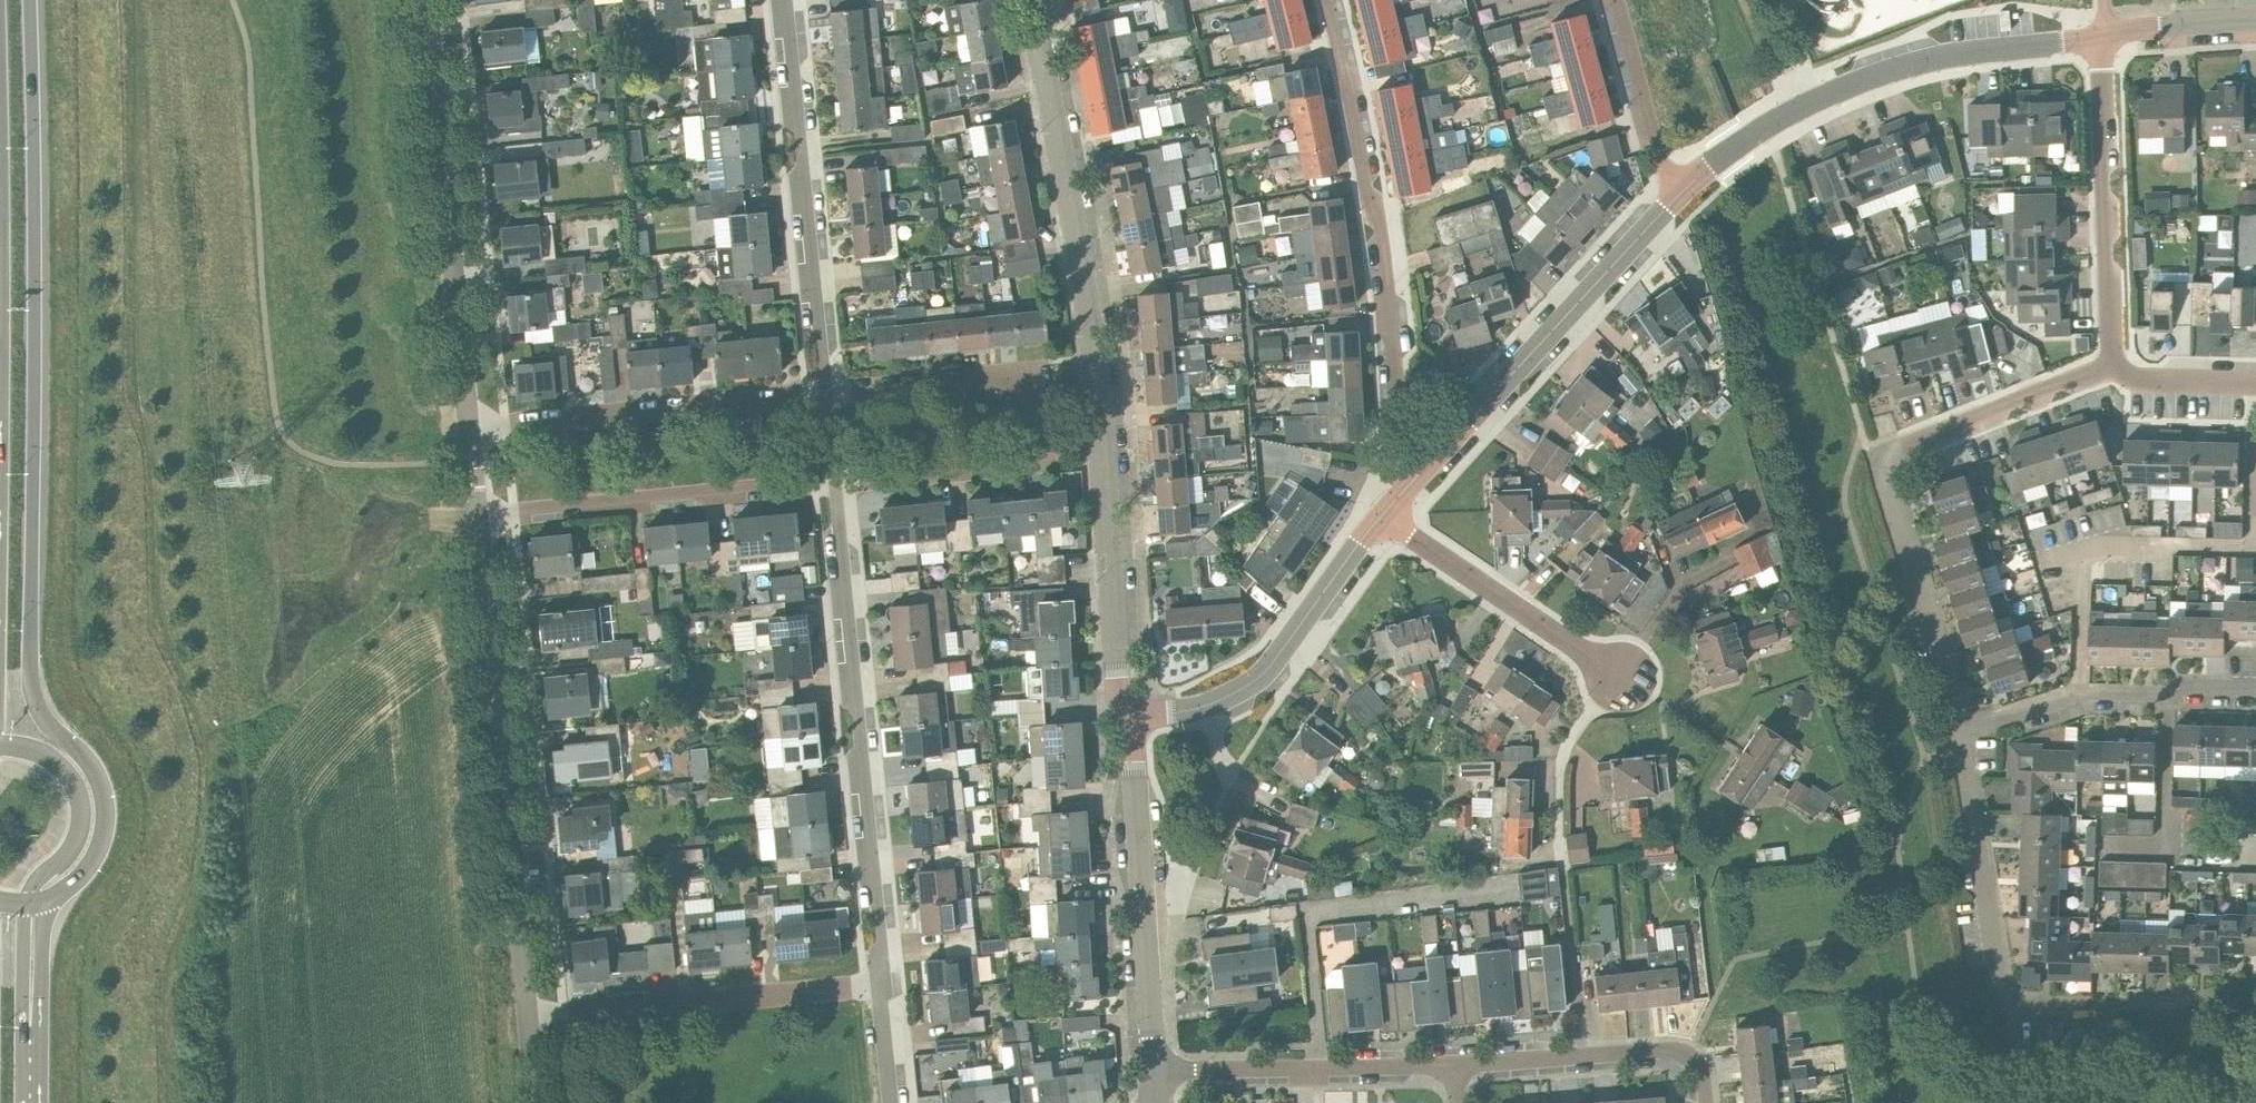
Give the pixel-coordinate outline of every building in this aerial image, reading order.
[(554,7),(567,6),(566,0),(524,0),(525,10),(554,7)] [(597,30),(594,0),(578,0),(579,4),(581,32),(597,30)] [(672,28),(669,0),(655,0),(658,30),(672,28)] [(672,28),(686,26),(683,0),(669,0),(672,28)] [(727,22),(747,20),(746,7),(733,8),(732,0),(714,0),(716,23),(727,22)] [(997,27),(991,0),(979,0),(945,7),(951,36),(967,33),(997,27)] [(1303,15),(1299,0),(1266,0),(1270,12),(1242,19),(1228,22),(1231,33),(1303,15)] [(1391,5),(1390,0),(1357,0),(1360,12),(1391,5)] [(1366,38),(1425,24),(1422,13),(1395,20),(1391,5),(1360,12),(1366,38)] [(554,7),(525,10),(527,27),(556,23),(554,7)] [(865,38),(879,37),(877,7),(862,8),(831,12),(834,42),(865,38)] [(686,26),(693,25),(691,10),(684,10),(686,26)] [(1114,30),(1134,28),(1132,14),(1112,16),(1114,30)] [(1532,56),(1590,41),(1583,14),(1552,22),(1556,37),(1529,45),(1532,56)] [(1303,15),(1231,33),(1211,39),(1213,50),(1221,48),(1248,42),(1275,35),(1279,50),(1310,42),(1303,15)] [(1470,25),(1459,19),(1452,31),(1464,37),(1470,25)] [(1078,55),(1137,43),(1150,40),(1148,29),(1135,32),(1107,37),(1104,21),(1073,27),(1078,55)] [(716,69),(751,65),(748,34),(728,36),(727,22),(716,23),(694,25),(698,71),(716,69)] [(1517,48),(1514,36),(1510,23),(1483,31),(1487,43),(1492,42),(1495,54),(1517,48)] [(1425,24),(1366,38),(1373,65),(1404,57),(1400,42),(1428,35),(1425,24)] [(486,68),(527,64),(523,27),(482,31),(486,68)] [(972,62),(1002,56),(997,27),(967,33),(972,62)] [(837,71),(882,66),(879,37),(865,38),(834,42),(837,71)] [(921,54),(938,50),(936,39),(918,42),(921,54)] [(1566,75),(1597,66),(1590,41),(1532,56),(1535,67),(1562,60),(1566,75)] [(1084,81),(1114,75),(1111,60),(1139,54),(1137,43),(1078,55),(1084,81)] [(913,52),(895,53),(896,65),(914,63),(913,55),(913,52)] [(1002,56),(972,62),(954,66),(960,95),(1008,86),(1002,56)] [(1277,102),(1290,100),(1320,93),(1315,67),(1285,73),(1283,62),(1256,68),(1258,80),(1268,78),(1271,92),(1273,102),(1262,104),(1262,105),(1277,102)] [(751,65),(716,69),(718,99),(703,99),(703,105),(702,105),(703,115),(748,110),(747,97),(755,96),(751,65)] [(840,100),(885,96),(882,66),(837,71),(840,100)] [(1546,108),(1604,92),(1597,66),(1566,75),(1552,78),(1557,93),(1543,97),(1546,108)] [(537,90),(570,87),(569,73),(523,78),(524,91),(525,92),(537,90)] [(1089,107),(1147,96),(1145,84),(1117,90),(1114,75),(1084,81),(1089,107)] [(903,93),(917,91),(915,79),(901,81),(903,93)] [(2237,82),(2228,82),(2225,85),(2220,85),(2220,92),(2209,92),(2210,134),(2229,134),(2229,149),(2255,148),(2255,117),(2245,117),(2245,84),(2239,85),(2237,82)] [(1442,105),(1440,94),(1412,99),(1409,83),(1377,90),(1383,117),(1442,105)] [(930,115),(963,109),(960,94),(958,84),(926,91),(930,115)] [(2185,152),(2185,135),(2184,85),(2155,86),(2156,99),(2142,99),(2143,137),(2164,137),(2164,135),(2165,135),(2165,152),(2185,152)] [(524,91),(520,91),(488,95),(492,126),(505,124),(506,134),(524,132),(542,131),(537,90),(525,92),(524,91)] [(2004,156),(2035,155),(2033,91),(2018,92),(2019,108),(2003,109),(2002,109),(2004,156)] [(2033,91),(2035,155),(2050,155),(2049,144),(2066,143),(2065,101),(2048,102),(2048,91),(2033,91)] [(1604,92),(1546,108),(1549,119),(1576,112),(1581,127),(1611,119),(1604,92)] [(1210,123),(1204,93),(1181,97),(1187,127),(1210,123)] [(1296,125),(1325,119),(1320,93),(1290,100),(1296,125)] [(2002,109),(2003,109),(2002,93),(1987,93),(1987,104),(1970,104),(1972,147),(1989,146),(1989,157),(2004,156),(2002,109)] [(1147,96),(1089,107),(1094,135),(1125,128),(1140,125),(1142,138),(1159,135),(1153,106),(1156,105),(1153,94),(1147,96)] [(885,96),(840,100),(843,130),(873,127),(888,126),(885,96)] [(1209,115),(1225,113),(1222,97),(1206,100),(1209,115)] [(1277,102),(1262,105),(1264,116),(1279,113),(1277,102)] [(610,105),(598,103),(596,118),(608,120),(610,105)] [(1419,137),(1433,134),(1430,119),(1454,114),(1452,103),(1442,105),(1383,117),(1388,143),(1419,137)] [(724,157),(760,154),(757,123),(749,124),(748,110),(703,115),(704,129),(702,129),(705,159),(724,157)] [(934,136),(967,130),(964,115),(932,121),(934,136)] [(1893,124),(1916,183),(1930,178),(1926,168),(1942,161),(1927,122),(1910,128),(1906,118),(1893,124)] [(990,154),(1020,148),(1015,119),(985,125),(990,154)] [(1301,151),(1330,146),(1325,119),(1296,125),(1301,151)] [(893,142),(926,139),(924,123),(892,127),(893,142)] [(1887,194),(1916,183),(1893,124),(1879,129),(1885,144),(1869,150),(1887,194)] [(596,126),(584,127),(585,137),(597,136),(596,126)] [(1393,169),(1465,155),(1463,144),(1457,145),(1455,129),(1453,129),(1453,131),(1433,134),(1419,137),(1388,143),(1393,169)] [(1590,154),(1619,147),(1616,134),(1587,142),(1590,154)] [(595,136),(584,138),(543,142),(544,157),(586,152),(586,148),(596,147),(595,136)] [(1887,194),(1869,150),(1854,156),(1848,141),(1834,146),(1858,206),(1887,194)] [(1273,157),(1288,154),(1286,143),(1270,146),(1273,157)] [(643,159),(641,144),(629,145),(631,160),(643,159)] [(895,164),(928,161),(927,145),(894,148),(895,162),(895,164)] [(1145,189),(1177,182),(1185,180),(1181,156),(1163,160),(1160,146),(1138,151),(1140,162),(1111,168),(1116,195),(1145,189)] [(1193,150),(1194,157),(1198,176),(1214,172),(1214,170),(1210,153),(1208,146),(1193,150)] [(1288,154),(1273,157),(1269,158),(1270,168),(1288,165),(1291,181),(1336,172),(1330,146),(1301,151),(1288,154)] [(1844,211),(1858,206),(1834,146),(1821,152),(1825,161),(1809,168),(1826,213),(1816,217),(1825,240),(1835,236),(1832,228),(1849,221),(1844,211)] [(1511,147),(1502,148),(1504,162),(1513,161),(1511,147)] [(1619,147),(1590,154),(1594,167),(1623,159),(1619,147)] [(996,183),(1026,178),(1020,148),(990,154),(977,157),(983,185),(996,183)] [(711,203),(745,200),(743,187),(763,185),(760,154),(724,157),(727,187),(710,189),(711,203)] [(1465,155),(1393,169),(1398,196),(1430,190),(1426,175),(1467,166),(1465,155)] [(499,200),(539,196),(535,156),(519,158),(520,162),(495,165),(499,200)] [(850,198),(880,195),(877,165),(847,168),(850,198)] [(2003,166),(1991,166),(1992,176),(2004,176),(2003,166)] [(1566,178),(1608,216),(1616,208),(1611,204),(1620,193),(1595,171),(1588,179),(1576,168),(1566,178)] [(2052,172),(2037,172),(2037,186),(2052,186),(2052,172)] [(1215,175),(1202,177),(1204,190),(1217,188),(1215,175)] [(943,194),(961,190),(959,178),(941,182),(943,194)] [(1002,212),(1031,206),(1026,178),(996,183),(1002,212)] [(1601,224),(1608,216),(1566,178),(1550,196),(1562,207),(1588,229),(1596,220),(1601,224)] [(1121,221),(1163,213),(1172,211),(1167,185),(1177,183),(1177,182),(1145,189),(1116,195),(1121,221)] [(961,190),(943,194),(945,205),(963,202),(961,190)] [(2239,190),(2239,204),(2255,204),(2255,190),(2239,190)] [(646,203),(646,197),(642,193),(633,194),(633,195),(633,208),(643,208),(646,203)] [(2006,228),(2070,226),(2069,211),(2058,211),(2058,194),(2015,196),(2016,213),(2005,213),(2006,228)] [(853,227),(883,224),(880,195),(850,198),(853,227)] [(2189,195),(2173,195),(2173,209),(2189,209),(2189,195)] [(1579,239),(1588,229),(1562,207),(1550,196),(1534,214),(1546,225),(1576,251),(1583,243),(1579,239)] [(1278,217),(1279,222),(1280,233),(1292,231),(1314,229),(1344,225),(1340,198),(1310,202),(1312,212),(1278,217)] [(733,246),(769,243),(766,212),(746,214),(745,200),(711,203),(713,218),(730,216),(733,246)] [(1458,242),(1488,232),(1501,228),(1493,200),(1433,218),(1442,246),(1458,242)] [(1263,224),(1262,219),(1259,201),(1233,206),(1236,223),(1239,238),(1265,233),(1263,224)] [(1031,206),(1002,212),(1007,238),(993,241),(994,248),(1004,248),(1007,263),(1039,256),(1035,237),(1037,236),(1031,206)] [(921,221),(939,219),(938,207),(920,209),(921,221)] [(1982,211),(1976,218),(1986,228),(1992,221),(1982,211)] [(1127,247),(1184,235),(1182,224),(1166,228),(1163,213),(1121,221),(1127,247)] [(1227,214),(1219,216),(1221,227),(1229,226),(1227,214)] [(2218,216),(2198,216),(2198,230),(2218,230),(2218,216)] [(1948,222),(1953,236),(1966,230),(1961,217),(1948,222)] [(2148,226),(2148,218),(2135,218),(2135,219),(2135,232),(2143,232),(2148,226)] [(883,224),(853,227),(856,257),(863,257),(863,262),(894,259),(902,258),(898,223),(883,224)] [(1317,255),(1347,251),(1344,225),(1314,229),(1292,231),(1295,258),(1317,255)] [(1569,259),(1576,251),(1546,225),(1530,243),(1528,241),(1519,251),(1540,271),(1549,261),(1555,265),(1564,255),(1569,259)] [(541,260),(538,226),(524,227),(524,226),(518,227),(519,228),(502,230),(506,264),(541,260)] [(2007,259),(2055,258),(2054,241),(2070,241),(2070,226),(2006,228),(2007,259)] [(1929,227),(1913,233),(1919,246),(1934,240),(1929,227)] [(1511,260),(1510,254),(1501,228),(1488,232),(1498,264),(1511,260)] [(1184,235),(1127,247),(1132,274),(1161,268),(1159,256),(1173,254),(1172,249),(1186,246),(1199,243),(1196,232),(1184,235)] [(1222,242),(1209,244),(1213,268),(1226,266),(1222,242)] [(1458,242),(1442,246),(1427,250),(1432,266),(1463,256),(1458,242)] [(743,291),(754,289),(752,276),(772,274),(769,243),(733,246),(717,247),(720,279),(719,279),(720,293),(743,291)] [(1254,244),(1238,247),(1241,266),(1258,263),(1254,244)] [(1974,247),(1975,261),(1988,260),(1988,246),(1974,247)] [(1940,264),(1949,262),(1946,249),(1937,252),(1940,264)] [(1321,282),(1351,278),(1347,251),(1317,255),(1321,282)] [(1531,280),(1540,271),(1519,251),(1510,254),(1511,260),(1518,281),(1528,278),(1531,280)] [(1926,262),(1932,265),(1939,262),(1935,251),(1924,255),(1926,262)] [(547,274),(568,272),(586,270),(584,255),(546,259),(547,274)] [(981,257),(980,257),(981,265),(993,264),(992,256),(981,257)] [(1039,256),(1007,263),(1009,277),(1042,271),(1039,256)] [(2008,291),(2072,288),(2071,273),(2055,274),(2055,258),(2007,259),(2008,291)] [(863,277),(895,274),(894,259),(863,262),(861,262),(863,277)] [(934,270),(933,262),(922,263),(922,271),(934,270)] [(981,265),(983,283),(995,282),(993,264),(981,265)] [(971,284),(983,283),(981,265),(969,266),(971,284)] [(1881,270),(1886,284),(1898,279),(1893,266),(1881,270)] [(922,271),(924,289),(936,288),(934,270),(922,271)] [(912,290),(924,289),(922,271),(911,272),(912,290)] [(548,327),(548,325),(552,325),(564,324),(562,309),(566,308),(563,286),(570,285),(568,272),(547,274),(548,287),(543,288),(543,293),(508,296),(513,330),(548,327)] [(1282,283),(1281,272),(1272,273),(1273,284),(1282,283)] [(1881,285),(1876,272),(1862,277),(1866,286),(1872,289),(1881,285)] [(1484,321),(1514,311),(1502,273),(1471,283),(1476,300),(1477,300),(1484,321)] [(2233,331),(2234,286),(2234,274),(2214,273),(2214,283),(2194,282),(2193,325),(2212,325),(2212,330),(2233,331)] [(895,274),(863,277),(864,292),(897,289),(895,274)] [(1199,296),(1233,290),(1230,274),(1196,279),(1199,296)] [(1351,278),(1321,282),(1325,308),(1354,304),(1351,278)] [(1688,337),(1696,349),(1698,352),(1709,344),(1699,330),(1700,330),(1692,318),(1702,311),(1682,281),(1671,289),(1670,288),(1653,300),(1675,332),(1682,342),(1688,337)] [(2193,325),(2194,282),(2174,282),(2174,290),(2153,290),(2153,328),(2175,329),(2175,324),(2193,325)] [(1292,285),(1283,286),(1284,298),(1294,296),(1309,294),(1308,283),(1292,285)] [(1490,338),(1484,321),(1477,300),(1476,300),(1471,283),(1454,289),(1459,306),(1447,310),(1459,348),(1490,338)] [(2234,286),(2233,331),(2234,331),(2234,325),(2248,325),(2248,331),(2255,331),(2255,287),(2234,286)] [(754,289),(743,291),(744,305),(775,301),(774,287),(754,289)] [(2072,288),(2008,291),(2009,305),(2019,305),(2020,322),(2047,321),(2047,336),(2072,336),(2071,318),(2062,319),(2062,303),(2073,303),(2072,288)] [(1141,323),(1199,318),(1198,306),(1197,301),(1183,303),(1182,291),(1168,293),(1152,294),(1152,293),(1138,294),(1141,323)] [(1684,358),(1696,349),(1688,337),(1682,342),(1675,332),(1653,300),(1635,312),(1636,313),(1626,320),(1642,344),(1652,336),(1658,344),(1658,346),(1664,356),(1676,346),(1684,358)] [(986,316),(985,302),(955,305),(960,350),(989,347),(986,316)] [(609,306),(610,315),(619,314),(618,305),(609,306)] [(930,353),(960,350),(955,305),(926,308),(930,353)] [(901,356),(930,353),(926,308),(925,308),(926,322),(898,325),(901,356)] [(1016,313),(1019,344),(1048,341),(1046,310),(1016,313)] [(613,348),(628,346),(624,313),(619,314),(610,315),(613,348)] [(989,347),(1019,344),(1016,313),(986,316),(989,347)] [(901,356),(898,325),(896,314),(867,317),(871,359),(901,356)] [(1954,317),(1970,379),(1984,375),(1982,365),(1998,361),(1997,357),(2010,354),(2003,328),(1990,332),(1987,320),(1971,324),(1968,314),(1954,317)] [(1956,383),(1970,379),(1954,317),(1924,325),(1936,372),(1952,367),(1956,383)] [(1143,349),(1173,347),(1171,331),(1200,329),(1199,318),(1141,323),(1143,349)] [(553,340),(579,338),(592,337),(590,321),(564,324),(552,325),(553,340)] [(751,375),(747,339),(732,341),(731,329),(716,330),(715,323),(701,325),(704,358),(718,356),(720,378),(751,375)] [(691,359),(704,358),(701,325),(686,326),(688,345),(659,348),(662,384),(693,381),(691,359)] [(1920,376),(1936,372),(1924,325),(1893,333),(1910,395),(1924,391),(1920,376)] [(1328,360),(1358,358),(1357,331),(1327,333),(1328,347),(1315,349),(1298,350),(1298,361),(1316,360),(1328,360)] [(1896,399),(1910,395),(1893,333),(1879,337),(1882,347),(1865,352),(1876,393),(1893,389),(1896,399)] [(600,347),(604,390),(617,388),(612,335),(603,336),(604,347),(600,347)] [(747,339),(751,375),(782,372),(779,336),(747,339)] [(1257,338),(1259,360),(1282,358),(1280,336),(1257,338)] [(2022,338),(2016,347),(2022,350),(2027,342),(2022,338)] [(549,353),(548,342),(529,343),(531,364),(516,365),(519,398),(555,395),(554,394),(569,393),(568,375),(565,375),(563,355),(550,356),(550,353),(549,353)] [(1188,373),(1204,371),(1203,369),(1205,369),(1204,355),(1192,356),(1191,345),(1173,347),(1143,349),(1145,376),(1175,373),(1188,373)] [(631,387),(662,384),(659,348),(627,351),(631,387)] [(1704,361),(1698,352),(1696,349),(1684,358),(1692,369),(1704,361)] [(1330,386),(1360,384),(1358,358),(1328,360),(1330,386)] [(1316,360),(1298,361),(1293,361),(1293,373),(1316,371),(1316,360)] [(1605,425),(1610,419),(1618,410),(1608,402),(1611,399),(1605,394),(1612,384),(1601,375),(1602,375),(1591,366),(1583,376),(1582,375),(1568,392),(1566,391),(1596,416),(1596,417),(1605,425)] [(1627,370),(1618,378),(1631,394),(1641,385),(1627,370)] [(1204,371),(1188,373),(1189,384),(1205,382),(1204,371)] [(1175,373),(1145,376),(1147,403),(1177,401),(1175,373)] [(1303,414),(1318,414),(1361,411),(1360,384),(1330,386),(1331,402),(1317,402),(1302,403),(1302,404),(1288,405),(1288,415),(1303,414)] [(1621,428),(1610,419),(1605,425),(1596,417),(1596,416),(1566,391),(1552,408),(1553,409),(1545,419),(1556,429),(1557,428),(1567,437),(1575,427),(1581,432),(1590,442),(1600,431),(1611,440),(1621,428)] [(1184,450),(1212,447),(1224,446),(1223,435),(1206,436),(1204,411),(1169,415),(1170,424),(1152,425),(1154,453),(1184,450)] [(1318,414),(1303,414),(1304,426),(1309,425),(1310,441),(1363,438),(1361,411),(1318,414)] [(2074,418),(2089,468),(2112,461),(2100,425),(2099,421),(2087,425),(2084,414),(2074,418)] [(2068,475),(2089,468),(2074,418),(2063,421),(2067,431),(2056,434),(2068,475)] [(1272,421),(1253,420),(1253,435),(1271,436),(1272,421)] [(1653,420),(1640,434),(1655,449),(1668,436),(1653,420)] [(1673,425),(1668,428),(1672,436),(1677,433),(1673,425)] [(1621,428),(1611,440),(1622,449),(1631,438),(1621,428)] [(2068,475),(2056,434),(2044,438),(2040,428),(2030,431),(2046,482),(2068,475)] [(2171,484),(2172,431),(2161,430),(2161,441),(2149,441),(2148,483),(2171,484)] [(2024,489),(2046,482),(2030,431),(2020,434),(2023,445),(2011,448),(2018,469),(2005,473),(2017,510),(2023,508),(2025,513),(2031,511),(2024,489)] [(2194,485),(2195,442),(2183,442),(2183,431),(2172,431),(2171,484),(2194,485)] [(2216,485),(2218,432),(2207,432),(2207,442),(2195,442),(2194,485),(2216,485)] [(2218,432),(2216,485),(2240,486),(2241,443),(2228,443),(2228,432),(2218,432)] [(1535,449),(1564,468),(1572,454),(1543,436),(1535,449)] [(2148,483),(2149,441),(2126,440),(2125,483),(2148,483)] [(1328,469),(1331,452),(1304,446),(1300,464),(1328,469)] [(1156,479),(1186,477),(1184,461),(1213,459),(1212,447),(1184,450),(1154,453),(1156,479)] [(1556,481),(1564,468),(1535,449),(1526,463),(1556,481)] [(1978,483),(1989,479),(1983,461),(1972,465),(1978,483)] [(1689,486),(1699,482),(1693,468),(1683,472),(1689,486)] [(1679,491),(1689,486),(1683,472),(1673,477),(1679,491)] [(1158,506),(1217,501),(1216,490),(1202,491),(1201,476),(1186,477),(1156,479),(1158,506)] [(1941,513),(1991,497),(1987,485),(1972,490),(1967,476),(1932,487),(1941,513)] [(1491,512),(1531,510),(1530,489),(1520,489),(1520,477),(1491,478),(1492,490),(1490,490),(1491,512)] [(1254,483),(1247,480),(1242,493),(1249,496),(1254,483)] [(1279,515),(1314,540),(1336,510),(1299,484),(1278,514),(1279,515)] [(2096,491),(2100,502),(2115,497),(2112,487),(2096,491)] [(1038,571),(1065,569),(1064,555),(1052,556),(1050,525),(1068,523),(1065,490),(1046,492),(1046,498),(1031,499),(1034,532),(1035,532),(1037,557),(1038,571)] [(2086,507),(2100,502),(2096,491),(2082,496),(2086,507)] [(1693,507),(1709,542),(1744,526),(1733,503),(1725,507),(1719,494),(1693,507)] [(1971,532),(1984,528),(1979,514),(1994,509),(1991,497),(1941,513),(1949,538),(1936,542),(1936,543),(1971,532)] [(1006,529),(1004,502),(988,503),(988,498),(969,499),(971,519),(958,520),(961,551),(975,549),(973,533),(1006,529)] [(1021,534),(1034,532),(1031,499),(1004,502),(1006,529),(1008,552),(1022,550),(1021,534)] [(1217,501),(1158,506),(1160,533),(1190,531),(1190,526),(1208,525),(1207,513),(1217,512),(1217,501)] [(1556,517),(1566,517),(1570,517),(1570,510),(1570,508),(1576,509),(1576,501),(1556,502),(1556,517)] [(2056,516),(2071,511),(2068,501),(2053,505),(2056,516)] [(961,551),(958,520),(944,521),(942,502),(912,505),(916,540),(917,554),(947,550),(948,552),(961,551)] [(1542,517),(1556,517),(1556,502),(1542,502),(1542,517)] [(916,554),(917,554),(916,540),(912,505),(882,508),(885,543),(914,540),(916,554)] [(1674,558),(1709,542),(1693,507),(1666,519),(1658,522),(1664,535),(1674,558)] [(1531,510),(1491,512),(1492,533),(1494,533),(1494,546),(1523,544),(1522,532),(1532,531),(1531,510)] [(1572,534),(1596,510),(1570,510),(1570,517),(1566,517),(1566,522),(1564,525),(1572,534)] [(765,515),(769,551),(800,548),(796,512),(765,515)] [(743,599),(738,555),(769,551),(765,515),(734,519),(736,540),(723,542),(726,575),(728,601),(743,599)] [(1293,571),(1314,540),(1279,515),(1242,567),(1247,572),(1267,590),(1285,565),(1293,571)] [(1624,537),(1637,545),(1653,522),(1647,517),(1638,529),(1632,525),(1624,537)] [(726,575),(723,542),(710,543),(708,521),(677,524),(680,560),(710,557),(712,576),(726,575)] [(2243,539),(2243,522),(2216,521),(2215,538),(2243,539)] [(649,563),(680,560),(677,524),(646,528),(649,563)] [(2147,536),(2147,525),(2132,525),(2132,536),(2147,536)] [(2147,525),(2147,536),(2162,537),(2163,526),(2147,525)] [(2191,538),(2191,527),(2177,526),(2177,537),(2191,538)] [(2191,527),(2191,538),(2207,538),(2208,527),(2191,527)] [(1944,568),(1994,552),(1990,540),(1975,545),(1971,532),(1936,543),(1944,568)] [(1197,540),(1198,555),(1218,554),(1222,549),(1217,545),(1205,534),(1197,540)] [(572,553),(570,535),(533,539),(537,574),(582,569),(580,552),(572,553)] [(1740,565),(1768,550),(1761,535),(1733,549),(1740,565)] [(1628,557),(1637,545),(1624,537),(1616,548),(1622,553),(1628,557)] [(1994,552),(2003,550),(2001,542),(1996,539),(1990,540),(1994,552)] [(1167,557),(1198,555),(1197,540),(1166,542),(1167,557)] [(2005,549),(2003,550),(1994,552),(1996,561),(2007,557),(2005,549)] [(1594,594),(1616,562),(1599,550),(1593,558),(1583,550),(1567,574),(1577,581),(1576,582),(1594,594)] [(1768,550),(1740,565),(1746,577),(1775,563),(1768,550)] [(1952,594),(1987,583),(1983,569),(1998,564),(1996,561),(1994,552),(1944,568),(1952,594)] [(1616,562),(1594,594),(1611,606),(1612,605),(1623,612),(1639,589),(1644,581),(1633,574),(1639,565),(1628,557),(1622,553),(1616,562)] [(2254,557),(2237,557),(2236,581),(2240,581),(2240,585),(2242,586),(2254,586),(2254,557)] [(2216,558),(2202,558),(2202,568),(2216,568),(2216,558)] [(816,581),(815,565),(802,566),(802,573),(803,582),(816,581)] [(636,568),(636,572),(637,587),(639,602),(653,600),(649,567),(636,568)] [(1065,569),(1038,571),(1040,584),(1066,583),(1065,569)] [(921,589),(918,571),(892,573),(894,592),(909,590),(921,589)] [(582,593),(637,587),(636,572),(581,578),(582,593)] [(773,589),(774,602),(785,601),(805,599),(803,586),(803,582),(802,573),(771,576),(773,589)] [(1009,575),(1010,585),(1021,585),(1020,579),(1015,575),(1009,575)] [(1167,587),(1163,583),(1151,597),(1155,600),(1167,587)] [(1960,619),(2010,603),(2006,591),(1991,596),(1987,583),(1952,594),(1960,619)] [(1204,607),(1207,636),(1244,633),(1239,584),(1202,587),(1204,607)] [(2252,638),(2254,586),(2242,586),(2242,600),(2226,600),(2226,603),(2226,618),(2225,655),(2226,655),(2226,637),(2232,638),(2232,640),(2242,640),(2242,638),(2252,638)] [(929,633),(944,632),(949,631),(944,587),(940,587),(921,589),(909,590),(911,605),(891,607),(895,637),(929,633)] [(637,589),(628,589),(629,598),(637,597),(637,589)] [(1036,637),(1069,635),(1068,620),(1074,619),(1073,600),(1038,603),(1037,589),(1011,591),(1012,605),(1020,605),(1022,638),(1036,637)] [(2200,591),(2187,590),(2187,602),(2200,602),(2200,591)] [(1207,636),(1204,607),(1178,609),(1176,595),(1166,596),(1170,639),(1207,636)] [(2146,612),(2157,612),(2157,601),(2146,600),(2146,612)] [(786,616),(785,601),(774,602),(751,605),(753,619),(756,650),(774,648),(809,645),(806,614),(786,616)] [(992,601),(984,601),(984,613),(992,613),(992,601)] [(2198,654),(2200,602),(2187,602),(2187,617),(2173,617),(2172,654),(2177,654),(2177,656),(2188,657),(2188,654),(2198,654)] [(2226,618),(2226,603),(2212,602),(2200,602),(2198,654),(2225,655),(2226,618)] [(1968,645),(2016,630),(2016,629),(2003,633),(1999,620),(2014,615),(2010,606),(2010,603),(1960,619),(1968,645)] [(589,659),(592,659),(624,657),(633,656),(632,639),(603,641),(600,606),(574,607),(575,611),(560,612),(554,612),(554,613),(541,615),(544,649),(578,646),(578,645),(588,644),(589,659)] [(1801,622),(1797,608),(1789,610),(1784,618),(1787,627),(1801,622)] [(2118,663),(2119,627),(2119,613),(2105,613),(2105,611),(2091,610),(2090,663),(2118,663)] [(1701,654),(1739,643),(1749,640),(1751,646),(1766,643),(1762,628),(1737,636),(1733,623),(1731,623),(1727,611),(1720,613),(1693,621),(1696,633),(1695,634),(1701,654)] [(2145,664),(2145,611),(2133,611),(2132,627),(2119,627),(2118,663),(2123,664),(2123,666),(2133,666),(2133,664),(2145,664)] [(2158,612),(2157,612),(2146,612),(2145,611),(2145,664),(2172,665),(2172,654),(2173,617),(2172,617),(2171,628),(2157,628),(2158,612)] [(1408,621),(1417,659),(1439,654),(1436,645),(1447,642),(1441,614),(1428,617),(1428,616),(1408,621)] [(1420,668),(1417,659),(1408,621),(1387,626),(1387,628),(1375,631),(1379,645),(1383,659),(1395,655),(1397,665),(1400,664),(1402,673),(1412,670),(1420,668)] [(1762,628),(1766,643),(1779,639),(1775,624),(1762,628)] [(2039,650),(2052,646),(2048,634),(2020,643),(2020,642),(2016,630),(1968,645),(1968,646),(1981,642),(1989,666),(2039,650)] [(966,675),(966,674),(964,661),(932,664),(932,657),(947,655),(944,632),(929,633),(895,637),(898,667),(917,666),(918,679),(951,676),(966,675)] [(1037,664),(1071,662),(1069,635),(1036,637),(1022,638),(1016,638),(1017,650),(1036,649),(1037,664)] [(1739,643),(1701,654),(1707,675),(1708,674),(1712,686),(1725,682),(1739,678),(1735,666),(1745,663),(1741,650),(1751,647),(1751,646),(1749,640),(1739,643)] [(761,694),(794,691),(792,678),(813,676),(809,645),(774,648),(777,678),(759,680),(761,694)] [(2039,650),(1989,666),(1997,693),(2032,682),(2028,667),(2056,658),(2052,646),(2039,650)] [(625,671),(624,657),(592,659),(593,674),(602,673),(625,671)] [(1071,662),(1037,664),(1025,665),(1028,698),(1044,698),(1079,696),(1078,677),(1072,678),(1071,662)] [(1509,713),(1531,681),(1513,669),(1512,670),(1502,663),(1486,686),(1497,693),(1492,700),(1509,711),(1509,713)] [(1432,681),(1428,666),(1420,668),(1412,670),(1416,685),(1432,681)] [(591,711),(587,674),(585,674),(547,678),(549,697),(550,710),(551,715),(589,711),(591,711)] [(946,690),(952,690),(951,676),(918,679),(920,693),(900,695),(904,725),(938,722),(949,721),(946,690)] [(1813,689),(1814,693),(1820,692),(1817,678),(1804,682),(1806,691),(1813,689)] [(1416,685),(1419,700),(1436,696),(1432,681),(1416,685)] [(1531,681),(1509,713),(1528,726),(1533,718),(1544,725),(1551,714),(1551,715),(1559,703),(1548,696),(1549,695),(1531,683),(1532,681),(1531,681)] [(1372,711),(1376,716),(1388,706),(1368,682),(1356,692),(1372,711)] [(1464,684),(1450,708),(1463,716),(1477,691),(1464,684)] [(1809,708),(1812,694),(1812,693),(1795,689),(1790,708),(1808,712),(1809,708)] [(783,737),(818,733),(815,702),(795,704),(794,691),(761,694),(762,709),(766,737),(782,736),(783,737)] [(1362,729),(1376,716),(1372,711),(1356,692),(1346,701),(1343,708),(1362,729)] [(1019,713),(1045,711),(1044,698),(1028,698),(1018,700),(1019,713)] [(1018,700),(989,701),(990,715),(1019,713),(1018,700)] [(1441,725),(1449,710),(1450,708),(1435,700),(1428,714),(1423,713),(1417,730),(1427,734),(1433,721),(1441,725)] [(1034,757),(1082,754),(1081,736),(1077,736),(1076,723),(1046,725),(1045,711),(1019,713),(1019,727),(1030,726),(1031,756),(1034,756),(1034,757)] [(1292,740),(1324,763),(1337,746),(1344,737),(1337,731),(1314,714),(1307,724),(1305,723),(1292,740)] [(1489,730),(1502,738),(1509,726),(1497,718),(1489,730)] [(655,729),(650,721),(640,727),(645,735),(655,729)] [(927,768),(958,765),(958,764),(957,751),(941,752),(938,722),(904,725),(907,756),(926,754),(927,768)] [(557,782),(613,776),(610,756),(622,755),(621,740),(620,723),(586,727),(588,743),(565,745),(566,750),(554,751),(557,782)] [(1740,756),(1773,777),(1789,753),(1794,745),(1788,742),(1761,724),(1740,756)] [(2201,764),(2202,725),(2176,725),(2175,763),(2201,764)] [(2227,764),(2228,726),(2202,725),(2201,764),(2227,764)] [(2252,765),(2253,727),(2228,726),(2227,764),(2252,765)] [(698,728),(686,733),(690,743),(702,738),(698,728)] [(1494,749),(1502,738),(1489,730),(1481,742),(1487,746),(1494,751),(1494,749)] [(770,783),(803,779),(801,766),(822,764),(818,733),(783,737),(786,767),(768,768),(770,783)] [(1332,769),(1324,763),(1292,740),(1280,756),(1281,757),(1273,767),(1296,784),(1302,790),(1309,780),(1319,787),(1332,769)] [(2104,779),(2105,741),(2079,741),(2079,751),(2078,779),(2079,779),(2104,779)] [(2129,780),(2131,742),(2105,741),(2104,779),(2103,794),(2129,795),(2129,780)] [(2131,742),(2129,780),(2156,781),(2157,743),(2131,742)] [(2053,789),(2011,744),(2009,770),(2015,770),(2014,813),(2025,813),(2046,814),(2053,814),(2054,790),(2053,789)] [(2078,779),(2079,751),(2037,750),(2037,744),(2011,744),(2053,789),(2054,790),(2078,791),(2079,779),(2078,779)] [(1497,751),(1494,749),(1494,751),(1487,746),(1476,762),(1493,761),(1504,761),(1532,761),(1531,746),(1504,746),(1504,751),(1497,751)] [(692,764),(708,762),(707,748),(691,749),(692,764)] [(1024,802),(1051,800),(1050,787),(1080,785),(1079,772),(1084,772),(1082,754),(1034,757),(1036,788),(1023,789),(1024,802)] [(1632,757),(1637,796),(1658,794),(1657,791),(1669,790),(1669,781),(1665,754),(1653,756),(1652,754),(1632,757)] [(1756,802),(1773,777),(1740,756),(1719,788),(1741,802),(1745,794),(1756,802)] [(1616,799),(1637,796),(1632,757),(1611,759),(1611,761),(1598,762),(1604,799),(1615,797),(1616,799)] [(1493,761),(1476,762),(1457,762),(1458,778),(1493,777),(1493,761)] [(1341,784),(1349,772),(1338,764),(1329,776),(1341,784)] [(947,810),(963,809),(958,765),(927,768),(929,782),(910,784),(913,814),(947,810)] [(1349,772),(1341,784),(1352,792),(1361,780),(1349,772)] [(1384,782),(1383,776),(1379,772),(1373,773),(1369,777),(1370,783),(1374,787),(1380,787),(1384,782)] [(1492,816),(1531,817),(1532,779),(1507,778),(1507,787),(1493,787),(1492,816)] [(774,827),(827,822),(824,791),(804,793),(803,779),(770,783),(774,827)] [(1798,780),(1792,789),(1820,808),(1824,811),(1832,797),(1826,793),(1813,784),(1810,788),(1798,780)] [(1854,798),(1847,783),(1826,793),(1832,797),(1837,807),(1854,798)] [(683,785),(667,786),(668,796),(673,800),(684,799),(683,785)] [(1007,788),(997,788),(997,803),(1007,803),(1007,788)] [(1792,789),(1786,798),(1814,816),(1820,808),(1792,789)] [(2200,808),(2200,799),(2185,798),(2184,807),(2200,808)] [(2200,799),(2200,808),(2215,808),(2215,799),(2200,799)] [(1051,845),(1088,842),(1087,824),(1082,824),(1081,812),(1052,814),(1051,800),(1024,802),(1024,803),(1019,803),(1020,817),(1032,817),(1038,816),(1039,830),(1040,846),(1051,845)] [(2251,809),(2251,800),(2235,800),(2235,809),(2251,809)] [(2103,815),(2103,806),(2103,802),(2087,801),(2087,815),(2103,815)] [(1314,829),(1319,809),(1292,802),(1286,821),(1314,829)] [(1472,804),(1458,804),(1457,815),(1472,815),(1472,804)] [(613,855),(612,844),(608,806),(576,809),(576,816),(561,817),(564,848),(597,845),(598,857),(613,855)] [(1632,822),(1647,820),(1645,806),(1630,808),(1632,822)] [(936,856),(968,853),(963,809),(947,810),(913,814),(916,844),(935,842),(936,856)] [(1843,816),(1845,824),(1862,819),(1859,811),(1843,816)] [(2063,814),(2053,814),(2046,814),(2025,813),(2024,839),(2062,840),(2063,814)] [(2128,835),(2129,826),(2117,826),(2117,813),(2104,813),(2103,834),(2128,835)] [(1472,826),(1472,815),(1457,815),(1457,816),(1446,817),(1443,817),(1442,825),(1457,825),(1472,826)] [(1530,855),(1531,817),(1492,816),(1491,845),(1505,845),(1504,854),(1530,855)] [(1231,849),(1269,860),(1275,839),(1278,827),(1269,825),(1242,817),(1238,829),(1237,828),(1231,849)] [(2129,826),(2128,835),(2154,836),(2154,820),(2129,819),(2129,826)] [(1647,820),(1632,822),(1634,836),(1649,835),(1647,820)] [(1427,821),(1408,821),(1408,832),(1427,831),(1427,821)] [(827,822),(774,827),(777,858),(778,872),(800,870),(822,867),(821,853),(831,853),(827,822)] [(2088,842),(2097,842),(2097,826),(2088,825),(2088,842)] [(1571,862),(1588,860),(1585,833),(1568,835),(1571,862)] [(1644,855),(1674,852),(1673,838),(1643,840),(1644,855)] [(2061,865),(2062,840),(2024,839),(2023,864),(2061,865)] [(1030,891),(1057,889),(1056,876),(1085,874),(1085,861),(1089,861),(1088,842),(1051,845),(1040,846),(1038,846),(1040,876),(1029,877),(1030,891)] [(2096,856),(2097,842),(2088,842),(2087,856),(2096,856)] [(1783,846),(1757,849),(1759,862),(1785,858),(1783,846)] [(702,848),(679,850),(680,862),(703,860),(702,848)] [(1009,849),(1000,849),(1001,857),(1010,856),(1009,849)] [(1274,883),(1278,870),(1280,863),(1269,860),(1231,849),(1225,869),(1226,869),(1223,881),(1242,887),(1241,890),(1258,895),(1263,880),(1274,883)] [(667,885),(682,883),(680,862),(679,850),(663,852),(667,885)] [(922,903),(956,899),(973,897),(970,866),(974,866),(973,852),(968,853),(936,856),(938,870),(919,872),(922,903)] [(1678,861),(1677,852),(1674,852),(1644,855),(1638,855),(1640,876),(1647,876),(1657,868),(1657,863),(1678,861)] [(571,914),(604,911),(622,909),(619,871),(635,870),(634,855),(602,858),(603,872),(600,872),(567,875),(571,914)] [(1295,859),(1282,856),(1280,863),(1278,870),(1291,874),(1295,859)] [(1295,859),(1291,874),(1305,878),(1309,863),(1295,859)] [(2118,861),(2101,861),(2100,885),(2117,886),(2118,861)] [(2134,862),(2118,861),(2117,886),(2134,886),(2134,862)] [(2151,863),(2134,862),(2134,886),(2150,887),(2151,863)] [(2167,863),(2151,863),(2150,887),(2167,887),(2167,863)] [(2060,891),(2061,865),(2023,864),(2022,890),(2060,891)] [(800,870),(802,883),(833,880),(832,866),(822,867),(800,870)] [(1546,869),(1548,897),(1562,895),(1559,868),(1559,867),(1546,869)] [(1521,901),(1549,899),(1546,869),(1518,873),(1521,901)] [(2199,880),(2199,871),(2183,871),(2183,880),(2199,880)] [(2199,871),(2199,880),(2214,880),(2214,872),(2199,871)] [(2249,881),(2250,873),(2234,872),(2234,881),(2249,881)] [(2086,892),(2095,892),(2096,876),(2087,876),(2086,892)] [(728,880),(714,881),(714,893),(728,892),(728,880)] [(1309,901),(1336,897),(1334,882),(1307,886),(1309,901)] [(1055,936),(1088,935),(1087,919),(1093,919),(1092,900),(1057,902),(1057,889),(1030,891),(1031,905),(1046,903),(1048,936),(1055,936)] [(2059,917),(2059,916),(2060,891),(2022,890),(2021,916),(2032,916),(2059,917)] [(2122,900),(2122,891),(2106,890),(2106,899),(2122,900)] [(2147,900),(2147,892),(2132,891),(2131,900),(2147,900)] [(2095,907),(2095,892),(2086,892),(2086,907),(2095,907)] [(2147,892),(2147,900),(2162,901),(2162,892),(2147,892)] [(810,957),(806,921),(776,924),(773,893),(759,895),(760,908),(763,939),(777,938),(779,960),(810,957)] [(945,945),(977,941),(975,928),(960,929),(956,899),(922,903),(925,933),(944,931),(945,945)] [(1271,922),(1298,919),(1296,904),(1269,908),(1271,922)] [(1453,904),(1443,905),(1443,913),(1454,912),(1453,904)] [(1601,942),(1615,940),(1611,904),(1597,906),(1601,942)] [(806,921),(810,957),(841,954),(837,918),(836,907),(805,910),(806,921)] [(750,941),(763,939),(760,908),(746,909),(747,927),(717,930),(721,965),(752,962),(750,941)] [(1476,938),(1491,936),(1488,909),(1473,911),(1476,938)] [(721,965),(717,930),(715,911),(685,914),(686,933),(687,943),(686,943),(686,947),(688,947),(690,968),(721,965)] [(2195,962),(2197,924),(2197,913),(2197,912),(2186,912),(2185,924),(2170,923),(2170,934),(2171,934),(2170,961),(2171,961),(2195,962)] [(2197,913),(2197,924),(2195,962),(2222,962),(2222,952),(2221,952),(2222,925),(2222,914),(2197,913)] [(1424,943),(1439,942),(1436,914),(1421,916),(1424,943)] [(2247,953),(2248,915),(2222,914),(2222,925),(2221,952),(2222,952),(2247,953)] [(2248,915),(2247,953),(2255,953),(2255,915),(2248,915)] [(2059,917),(2032,916),(2031,959),(2050,960),(2069,942),(2063,935),(2064,916),(2059,916),(2059,917)] [(1370,935),(1369,921),(1354,922),(1355,936),(1370,935)] [(1355,939),(1355,936),(1354,922),(1332,925),(1333,941),(1355,939)] [(619,953),(618,937),(616,924),(592,926),(594,940),(573,942),(577,979),(610,976),(609,973),(648,969),(648,971),(676,969),(674,942),(645,945),(646,950),(619,953)] [(1649,971),(1653,1004),(1680,1001),(1694,999),(1691,967),(1692,967),(1692,961),(1688,961),(1684,925),(1669,927),(1671,949),(1662,949),(1657,951),(1655,937),(1646,938),(1647,953),(1649,971)] [(1491,936),(1492,950),(1506,948),(1504,930),(1490,932),(1491,936)] [(1212,972),(1276,963),(1274,948),(1252,951),(1250,932),(1201,939),(1204,959),(1210,958),(1212,972)] [(2119,970),(2120,932),(2094,932),(2094,949),(2093,970),(2119,970)] [(2144,971),(2146,933),(2120,932),(2119,970),(2144,971)] [(2171,934),(2170,934),(2146,933),(2144,971),(2171,972),(2171,961),(2170,961),(2171,934)] [(1057,964),(1090,962),(1088,935),(1055,936),(1048,936),(1008,938),(1008,950),(1056,948),(1057,964)] [(1476,938),(1477,951),(1492,950),(1491,936),(1476,938)] [(1646,938),(1633,939),(1634,955),(1647,953),(1646,938)] [(997,940),(998,951),(1006,950),(1005,939),(997,940)] [(931,991),(965,987),(980,986),(977,955),(978,955),(977,941),(945,945),(947,958),(928,960),(931,991)] [(1601,942),(1590,943),(1592,959),(1603,958),(1601,942)] [(2093,970),(2094,949),(2075,948),(2069,942),(2050,960),(2049,979),(2093,980),(2093,970)] [(1528,969),(1532,1017),(1552,1015),(1552,1009),(1566,1008),(1560,943),(1525,946),(1527,969),(1528,969)] [(1528,969),(1527,969),(1510,971),(1508,948),(1506,948),(1492,950),(1499,1014),(1512,1013),(1513,1019),(1532,1017),(1528,969)] [(1485,1016),(1499,1014),(1492,950),(1477,951),(1476,951),(1479,974),(1461,975),(1466,1024),(1486,1022),(1485,1016)] [(1466,1024),(1461,975),(1443,977),(1441,955),(1425,956),(1428,979),(1432,1021),(1445,1020),(1446,1026),(1466,1024)] [(1090,962),(1057,964),(1063,964),(1065,998),(1098,996),(1097,977),(1091,977),(1090,962)] [(1399,1031),(1394,982),(1377,984),(1374,962),(1359,963),(1365,1028),(1379,1026),(1380,1033),(1399,1031)] [(1210,1007),(1235,1004),(1236,1017),(1272,1012),(1270,997),(1258,999),(1256,982),(1278,979),(1276,963),(1212,972),(1214,985),(1208,986),(1210,1007)] [(1352,1029),(1365,1028),(1359,963),(1343,965),(1346,987),(1327,989),(1332,1037),(1352,1035),(1352,1029)] [(2024,966),(2024,984),(2036,972),(2036,967),(2024,966)] [(1649,971),(1633,972),(1623,973),(1626,1007),(1653,1004),(1649,971)] [(2042,985),(2042,973),(2036,972),(2024,984),(2042,985)] [(1599,1010),(1626,1007),(1623,973),(1595,976),(1599,1010)] [(1419,1022),(1432,1021),(1428,979),(1394,982),(1399,1031),(1419,1029),(1419,1022)] [(965,987),(931,991),(934,1021),(953,1019),(955,1033),(986,1030),(984,1016),(969,1018),(965,987)] [(1038,1013),(1065,1012),(1064,997),(1037,999),(1038,1013)] [(1062,1030),(1066,1030),(1100,1029),(1100,1015),(1065,1017),(1065,1018),(1061,1018),(1062,1030)] [(1014,1020),(1015,1027),(1018,1043),(1022,1076),(1038,1074),(1042,1102),(1072,1102),(1069,1075),(1052,1077),(1050,1058),(1034,1060),(1031,1041),(1030,1042),(1027,1019),(1014,1020)] [(1740,1056),(1770,1053),(1768,1036),(1767,1024),(1737,1027),(1740,1056)] [(1003,1029),(1005,1045),(1018,1043),(1015,1027),(1003,1029)] [(936,1054),(970,1050),(969,1036),(934,1040),(936,1054)] [(1787,1038),(1788,1051),(1804,1049),(1803,1036),(1787,1038)] [(1007,1083),(1010,1082),(1009,1078),(1022,1076),(1018,1043),(1005,1045),(1008,1068),(992,1071),(993,1084),(977,1087),(979,1102),(1010,1102),(1007,1083)] [(1743,1084),(1773,1080),(1772,1065),(1770,1053),(1740,1056),(1743,1084)] [(1072,1102),(1103,1102),(1101,1086),(1106,1086),(1103,1059),(1084,1061),(1083,1055),(1066,1057),(1069,1075),(1072,1102)] [(1806,1077),(1805,1065),(1790,1066),(1791,1079),(1806,1077)] [(1816,1076),(1806,1077),(1791,1079),(1773,1080),(1743,1084),(1745,1102),(1794,1102),(1792,1090),(1817,1088),(1816,1076)] [(977,1087),(961,1089),(959,1078),(940,1080),(943,1102),(979,1102),(977,1087)]
